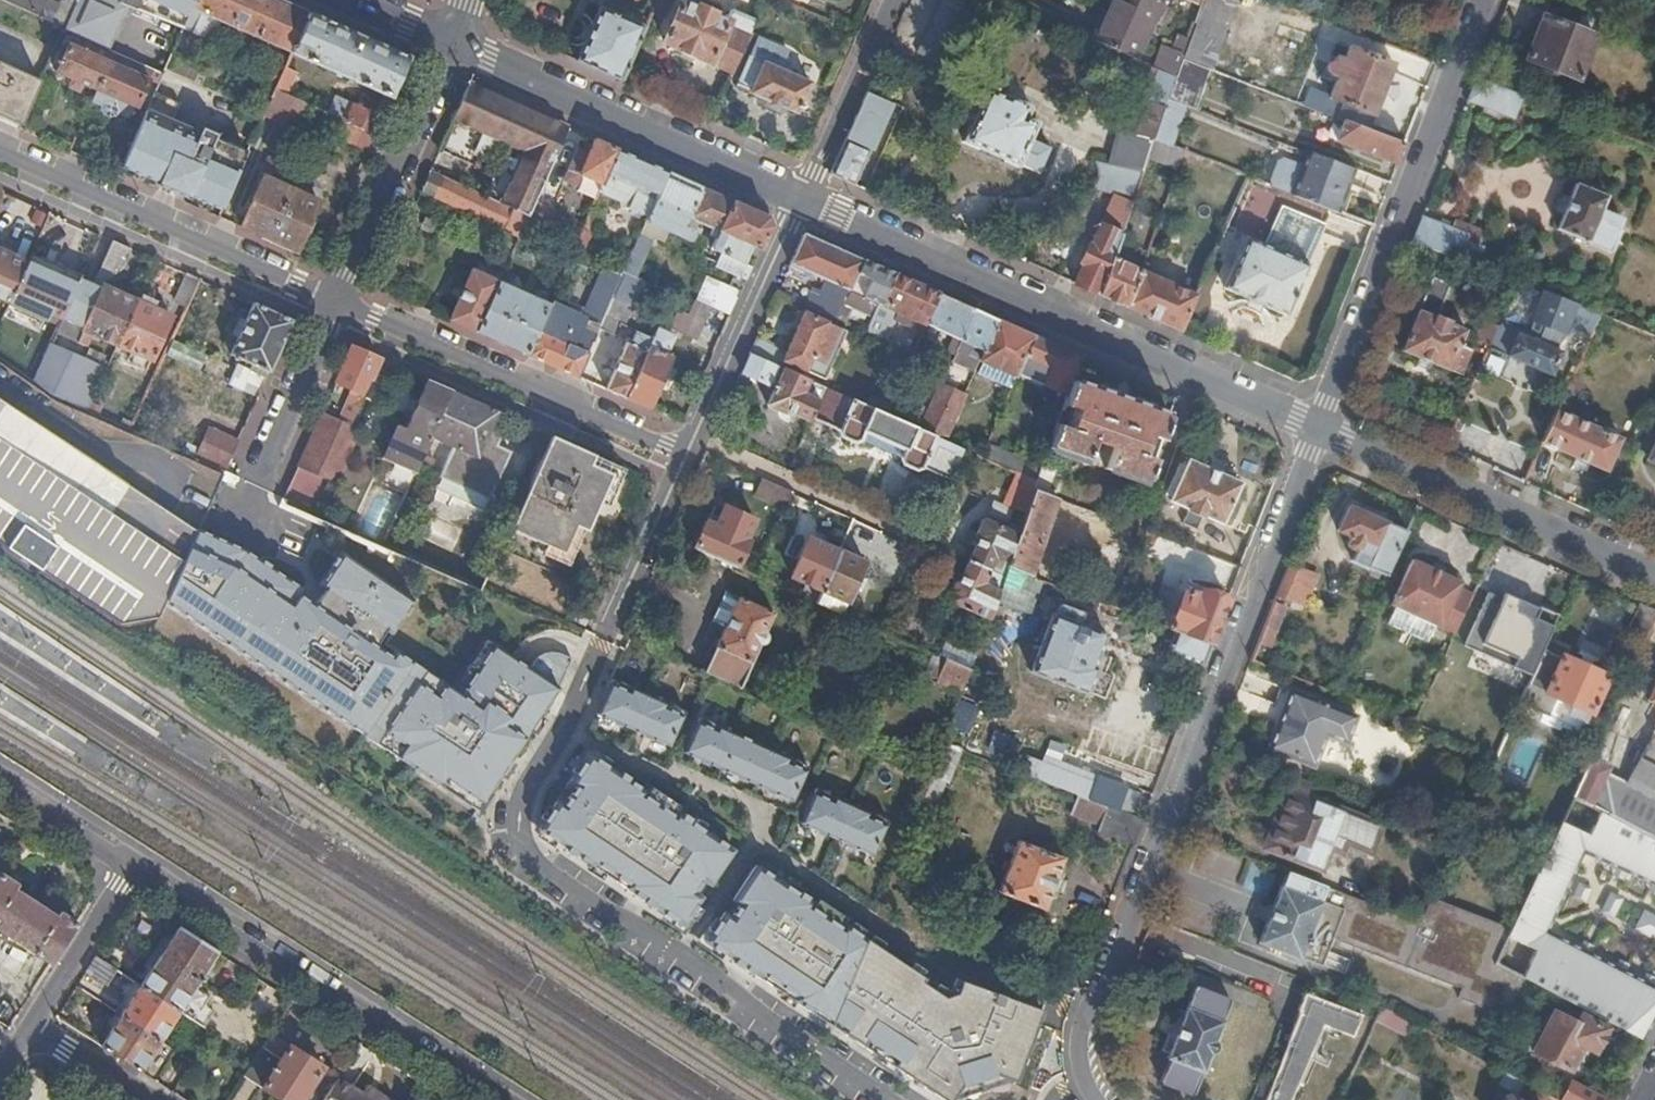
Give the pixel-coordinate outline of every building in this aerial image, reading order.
[(63,29),(76,0),(63,0),(54,4),(45,0),(0,0),(0,1),(63,29)] [(63,29),(88,40),(109,49),(125,19),(103,6),(106,0),(76,0),(63,29)] [(193,8),(196,0),(116,0),(137,10),(138,7),(183,28),(193,8)] [(293,54),(311,13),(280,0),(196,0),(193,8),(203,13),(193,34),(212,43),(221,22),(293,54)] [(650,14),(662,18),(670,0),(657,0),(650,14)] [(732,73),(755,22),(732,12),(728,22),(715,15),(719,6),(705,0),(685,0),(684,2),(681,2),(662,43),(732,73)] [(944,66),(973,0),(942,0),(918,54),(944,66)] [(1091,39),(1130,57),(1133,58),(1157,2),(1152,0),(1108,0),(1091,39)] [(1181,60),(1211,71),(1237,0),(1204,0),(1201,7),(1181,60)] [(1555,0),(1550,0),(1526,60),(1577,80),(1594,37),(1573,28),(1580,10),(1555,0)] [(576,61),(620,82),(643,29),(600,10),(576,61)] [(383,93),(391,98),(409,58),(311,13),(293,54),(329,70),(327,75),(334,78),(336,72),(374,90),(372,95),(380,98),(383,93)] [(750,57),(782,72),(790,54),(758,39),(750,57)] [(115,52),(109,49),(88,40),(83,52),(109,64),(115,52)] [(54,75),(96,93),(109,64),(83,52),(68,46),(54,75)] [(1323,97),(1317,112),(1331,118),(1367,131),(1393,65),(1350,49),(1345,61),(1337,58),(1335,63),(1334,64),(1332,66),(1331,68),(1331,72),(1332,75),(1339,77),(1330,100),(1323,97)] [(130,59),(115,52),(109,64),(124,70),(130,59)] [(201,66),(173,52),(165,69),(210,89),(216,77),(199,69),(201,66)] [(749,94),(795,114),(809,84),(782,72),(750,57),(737,84),(748,90),(749,94)] [(1120,133),(1108,166),(1141,174),(1174,77),(1133,58),(1130,57),(1126,67),(1158,82),(1139,139),(1120,133)] [(40,80),(0,62),(0,115),(21,124),(40,80)] [(109,64),(96,93),(134,109),(147,80),(124,70),(109,64)] [(1180,64),(1167,102),(1181,107),(1194,112),(1208,74),(1180,64)] [(277,91),(287,95),(296,74),(286,69),(277,91)] [(1522,97),(1476,79),(1468,101),(1514,119),(1522,97)] [(534,205),(568,129),(468,84),(453,119),(525,151),(501,204),(527,218),(534,205)] [(1053,151),(1043,146),(1031,141),(1038,124),(1027,119),(1032,109),(986,88),(961,143),(1018,170),(1019,168),(1030,173),(1041,179),(1053,151)] [(317,130),(324,113),(287,95),(277,91),(265,115),(263,119),(312,140),(317,130)] [(155,92),(122,166),(159,182),(158,185),(190,200),(191,196),(222,209),(247,154),(215,139),(217,135),(203,128),(201,133),(175,121),(182,104),(155,92)] [(871,154),(893,105),(868,93),(832,176),(855,187),(868,153),(871,154)] [(334,104),(329,115),(374,135),(382,118),(342,99),(338,106),(334,104)] [(1167,102),(1165,108),(1179,113),(1181,107),(1167,102)] [(1542,105),(1535,103),(1532,109),(1539,111),(1542,105)] [(1165,108),(1153,142),(1168,148),(1179,113),(1165,108)] [(317,130),(367,151),(374,135),(329,115),(324,113),(317,130)] [(19,130),(21,124),(0,115),(0,122),(19,130)] [(1367,131),(1331,118),(1329,124),(1342,129),(1337,143),(1397,165),(1404,146),(1367,131)] [(602,185),(617,150),(594,141),(594,140),(578,174),(602,185)] [(1153,142),(1147,159),(1176,170),(1178,165),(1182,153),(1168,148),(1153,142)] [(648,218),(669,173),(617,150),(602,185),(598,195),(648,218)] [(1182,153),(1178,165),(1200,173),(1205,162),(1182,153)] [(1314,159),(1307,156),(1302,170),(1292,196),(1338,213),(1355,171),(1315,156),(1314,159)] [(259,178),(263,180),(289,191),(296,177),(297,174),(267,160),(259,178)] [(1292,196),(1302,170),(1282,162),(1277,164),(1270,183),(1272,188),(1292,196)] [(501,204),(431,169),(421,189),(519,237),(523,230),(527,218),(501,204)] [(305,193),(308,187),(314,179),(298,172),(297,174),(296,177),(301,179),(296,188),(305,193)] [(688,218),(701,188),(669,173),(648,218),(622,275),(612,298),(635,309),(639,299),(646,285),(635,280),(653,239),(664,244),(670,234),(680,238),(686,225),(688,218)] [(289,191),(267,240),(295,253),(321,193),(308,187),(305,193),(296,188),(301,179),(296,177),(289,191)] [(1268,198),(1272,188),(1247,178),(1239,195),(1259,203),(1268,198)] [(263,180),(241,228),(267,240),(289,191),(263,180)] [(1557,230),(1611,252),(1620,231),(1597,222),(1606,197),(1575,184),(1557,230)] [(727,295),(739,302),(754,269),(743,264),(750,251),(761,255),(772,229),(767,217),(701,188),(688,218),(721,232),(713,251),(722,255),(715,267),(735,278),(727,295)] [(1225,289),(1285,317),(1308,267),(1305,265),(1324,222),(1283,204),(1263,246),(1247,239),(1225,289)] [(552,213),(534,205),(527,218),(523,230),(540,238),(552,213)] [(588,215),(582,229),(591,233),(598,219),(588,215)] [(1142,272),(1126,308),(1179,331),(1210,261),(1200,257),(1192,273),(1194,274),(1186,292),(1161,281),(1181,222),(1161,215),(1142,272)] [(436,222),(425,217),(420,228),(431,233),(436,222)] [(1443,227),(1422,218),(1413,242),(1478,267),(1491,234),(1446,217),(1443,227)] [(686,225),(680,238),(704,249),(709,238),(702,235),(703,232),(686,225)] [(1073,286),(1099,297),(1120,235),(1100,227),(1090,249),(1087,249),(1080,261),(1083,264),(1073,286)] [(582,229),(571,252),(580,257),(591,233),(582,229)] [(1228,232),(1215,258),(1227,264),(1240,238),(1228,232)] [(813,291),(805,307),(834,321),(847,292),(864,299),(871,282),(856,274),(862,262),(804,235),(790,265),(832,285),(826,298),(813,291)] [(99,339),(116,347),(135,303),(99,287),(122,268),(131,249),(112,241),(93,285),(79,279),(62,319),(84,329),(77,345),(84,349),(88,341),(95,344),(99,339)] [(8,305),(26,265),(0,253),(0,301),(8,305)] [(50,314),(62,319),(79,279),(81,274),(32,254),(26,265),(8,305),(47,323),(50,314)] [(1114,260),(1101,296),(1126,308),(1142,272),(1114,260)] [(895,276),(862,262),(856,274),(871,282),(864,299),(877,305),(880,306),(895,276)] [(548,305),(526,355),(576,378),(599,327),(612,298),(622,275),(607,269),(577,336),(572,333),(579,319),(548,305)] [(473,271),(451,320),(477,332),(499,283),(473,271)] [(174,299),(188,306),(200,279),(186,274),(174,299)] [(939,297),(895,276),(880,306),(925,327),(939,297)] [(1401,352),(1460,376),(1470,351),(1459,346),(1465,332),(1448,325),(1450,322),(1436,316),(1449,283),(1432,276),(1401,352)] [(499,283),(477,332),(526,355),(548,305),(499,283)] [(1574,304),(1518,283),(1498,327),(1490,347),(1488,350),(1551,378),(1562,354),(1556,350),(1561,332),(1563,332),(1574,304)] [(712,310),(731,318),(739,302),(727,295),(703,284),(696,301),(712,310)] [(974,312),(939,297),(925,327),(960,343),(974,312)] [(625,347),(606,390),(625,400),(657,328),(658,327),(661,321),(635,309),(612,298),(599,327),(617,335),(622,324),(638,332),(629,349),(625,347)] [(635,309),(661,321),(670,324),(673,315),(639,299),(635,309)] [(697,338),(712,310),(696,301),(689,315),(677,309),(673,315),(670,324),(697,338)] [(135,303),(116,347),(149,362),(169,318),(135,303)] [(292,321),(255,304),(232,356),(237,358),(268,373),(292,321)] [(998,323),(974,312),(960,343),(984,353),(998,323)] [(1600,315),(1593,312),(1589,320),(1597,324),(1600,315)] [(757,337),(749,356),(777,367),(779,362),(804,373),(811,360),(822,365),(838,331),(802,315),(784,354),(781,353),(778,347),(757,337)] [(51,397),(87,412),(116,347),(99,339),(95,344),(88,341),(84,349),(77,345),(84,329),(62,319),(33,384),(51,397)] [(1490,347),(1498,327),(1485,321),(1477,340),(1490,347)] [(1032,338),(998,323),(984,353),(980,364),(1015,379),(1023,360),(1032,338)] [(625,400),(651,410),(673,358),(668,355),(675,337),(657,328),(625,400)] [(1567,350),(1582,356),(1588,343),(1572,337),(1567,350)] [(1057,420),(1077,359),(1032,338),(1023,360),(1044,369),(1036,387),(1053,395),(1045,414),(1057,420)] [(164,358),(196,372),(202,356),(171,343),(164,358)] [(350,347),(338,374),(359,384),(361,381),(367,384),(368,379),(372,380),(380,360),(350,347)] [(749,356),(741,373),(768,386),(777,367),(749,356)] [(256,400),(268,373),(237,358),(224,386),(256,400)] [(777,367),(768,386),(774,388),(783,370),(777,367)] [(812,417),(818,401),(805,395),(811,383),(783,370),(774,388),(769,401),(770,410),(781,415),(787,413),(808,423),(812,417)] [(1106,469),(1145,483),(1169,416),(1071,381),(1068,389),(1049,449),(1086,463),(1094,440),(1114,447),(1106,469)] [(452,393),(428,382),(404,432),(410,434),(394,465),(414,474),(418,467),(423,455),(432,436),(452,393)] [(818,401),(824,388),(811,383),(805,395),(818,401)] [(945,441),(965,396),(942,386),(921,431),(945,441)] [(921,431),(885,415),(824,388),(818,401),(812,417),(839,429),(842,437),(855,442),(860,438),(864,432),(904,450),(902,454),(907,465),(915,469),(921,467),(950,480),(963,450),(945,441),(921,431)] [(497,412),(452,393),(432,436),(450,445),(475,457),(484,438),(491,425),(497,412)] [(340,419),(351,424),(361,403),(351,398),(340,419)] [(0,399),(0,543),(120,622),(158,616),(164,603),(197,531),(163,509),(0,399)] [(282,498),(312,511),(326,480),(336,485),(361,429),(351,424),(340,419),(321,411),(282,498)] [(1557,412),(1543,443),(1606,471),(1620,439),(1557,412)] [(501,430),(491,425),(484,438),(495,444),(501,430)] [(410,434),(404,432),(393,427),(378,457),(394,465),(410,434)] [(196,461),(224,473),(237,441),(209,429),(196,461)] [(604,509),(622,469),(550,436),(547,442),(563,447),(576,453),(588,458),(589,462),(609,473),(595,505),(604,509)] [(475,457),(450,445),(436,474),(484,497),(507,450),(495,444),(484,438),(475,457)] [(547,442),(508,531),(543,547),(560,554),(578,516),(587,521),(595,505),(609,473),(589,462),(588,458),(576,453),(570,467),(558,462),(563,447),(547,442)] [(1654,464),(1654,442),(1647,460),(1654,464)] [(576,453),(563,447),(558,462),(570,467),(576,453)] [(423,455),(418,467),(427,472),(433,460),(423,455)] [(1203,516),(1221,525),(1240,485),(1189,461),(1170,502),(1188,510),(1187,512),(1201,519),(1203,516)] [(1038,481),(1035,490),(1054,498),(1056,492),(1050,490),(1057,467),(1044,462),(1038,481)] [(392,470),(412,480),(414,474),(394,465),(392,470)] [(879,493),(900,497),(906,470),(885,465),(879,493)] [(484,497),(436,474),(430,486),(478,510),(484,497)] [(793,493),(763,480),(754,498),(785,513),(793,493)] [(1009,564),(1008,568),(1031,576),(1057,499),(1054,498),(1035,490),(1029,506),(1019,535),(1009,564)] [(706,522),(695,549),(737,568),(750,540),(745,538),(753,520),(726,507),(716,526),(706,522)] [(1386,576),(1406,533),(1388,526),(1389,524),(1348,507),(1338,532),(1352,538),(1348,546),(1349,549),(1357,552),(1361,551),(1365,543),(1374,548),(1366,568),(1386,576)] [(560,554),(543,547),(540,556),(562,565),(578,530),(582,532),(587,521),(578,516),(560,554)] [(1004,578),(1020,533),(984,517),(975,536),(980,540),(969,563),(1004,578)] [(885,549),(885,539),(869,538),(870,524),(847,523),(847,548),(885,549)] [(242,551),(197,531),(164,603),(363,736),(371,724),(383,733),(376,744),(439,787),(444,780),(481,805),(559,688),(571,661),(559,656),(551,655),(544,657),(538,660),(530,669),(522,663),(493,644),(460,694),(453,690),(424,671),(417,683),(404,675),(412,663),(395,652),(391,658),(379,650),(378,644),(386,632),(392,635),(414,602),(341,554),(319,588),(324,591),(317,603),(310,604),(298,596),(302,590),(242,551)] [(821,593),(839,553),(810,539),(792,578),(821,593)] [(821,593),(816,604),(842,616),(853,590),(864,564),(839,553),(821,593)] [(1456,634),(1467,607),(1452,600),(1459,583),(1412,561),(1392,605),(1440,628),(1440,627),(1456,634)] [(1004,578),(969,563),(960,583),(954,584),(945,602),(989,622),(1004,578)] [(1514,576),(1487,564),(1467,607),(1456,634),(1450,646),(1421,710),(1415,724),(1443,737),(1459,700),(1514,576)] [(1304,573),(1288,566),(1276,596),(1293,603),(1304,573)] [(1000,591),(998,599),(1005,601),(1013,577),(1035,586),(1037,579),(1031,576),(1008,568),(1005,577),(1000,591)] [(1320,579),(1304,573),(1293,603),(1308,609),(1320,579)] [(1013,577),(1005,601),(1019,606),(1030,602),(1035,586),(1013,577)] [(1545,648),(1567,600),(1540,588),(1489,701),(1468,748),(1494,759),(1521,700),(1527,686),(1545,648)] [(869,596),(853,590),(842,616),(857,623),(869,596)] [(1175,632),(1210,646),(1227,601),(1203,591),(1201,596),(1186,590),(1170,630),(1175,632)] [(725,630),(739,600),(727,594),(713,624),(725,630)] [(705,673),(740,689),(774,614),(739,600),(725,630),(716,650),(705,673)] [(1286,608),(1273,603),(1252,660),(1264,665),(1286,608)] [(1654,617),(1654,613),(1639,606),(1625,635),(1643,642),(1654,617)] [(1031,672),(1087,695),(1088,692),(1103,698),(1112,677),(1096,671),(1097,669),(1094,667),(1106,636),(1054,615),(1031,672)] [(1602,660),(1615,631),(1593,621),(1580,650),(1602,660)] [(1167,653),(1202,666),(1210,646),(1175,632),(1167,653)] [(493,644),(486,640),(453,690),(460,694),(493,644)] [(971,676),(978,655),(946,641),(938,660),(971,676)] [(695,669),(705,673),(716,650),(706,645),(695,669)] [(1608,676),(1545,648),(1527,686),(1572,707),(1568,715),(1586,724),(1608,676)] [(938,660),(934,659),(926,678),(937,683),(935,686),(963,699),(971,676),(938,660)] [(424,671),(412,663),(404,675),(417,683),(424,671)] [(688,713),(614,680),(599,715),(672,748),(688,713)] [(1270,750),(1315,767),(1327,736),(1347,744),(1357,716),(1292,691),(1270,750)] [(811,769),(701,720),(686,754),(795,804),(811,769)] [(371,724),(363,736),(376,744),(383,733),(371,724)] [(1609,732),(1603,729),(1600,735),(1606,738),(1609,732)] [(1654,734),(1625,786),(1654,801),(1654,735),(1654,734)] [(961,750),(944,743),(932,777),(948,783),(961,750)] [(1596,745),(1573,796),(1591,806),(1605,775),(1608,768),(1599,763),(1606,750),(1596,745)] [(732,850),(588,753),(569,782),(576,786),(563,804),(557,800),(538,828),(682,926),(701,897),(694,892),(702,880),(709,885),(732,850)] [(1402,753),(1377,808),(1405,819),(1430,764),(1402,753)] [(1045,756),(1035,779),(1079,796),(1118,811),(1126,788),(1045,756)] [(1654,838),(1654,801),(1625,786),(1605,775),(1591,806),(1654,838)] [(1314,784),(1300,779),(1294,793),(1290,792),(1268,849),(1321,869),(1330,847),(1342,851),(1346,841),(1371,851),(1380,826),(1308,799),(1314,784)] [(444,780),(439,787),(477,812),(481,805),(444,780)] [(891,824),(817,791),(802,826),(875,859),(891,824)] [(1098,832),(1133,846),(1142,821),(1118,811),(1079,796),(1072,812),(1102,823),(1098,832)] [(1643,1040),(1654,1017),(1654,988),(1588,952),(1546,931),(1583,851),(1654,884),(1654,841),(1572,798),(1540,866),(1533,881),(1511,929),(1495,964),(1529,981),(1643,1040)] [(999,892),(1043,910),(1063,859),(1019,842),(999,892)] [(1513,872),(1533,881),(1540,866),(1520,857),(1513,872)] [(845,1029),(842,1033),(937,1099),(950,1099),(959,1088),(991,1073),(1011,1081),(1040,1010),(959,979),(955,992),(943,997),(921,983),(924,978),(755,865),(732,900),(739,905),(731,917),(724,912),(705,941),(810,1012),(813,1008),(831,1020),(845,1029)] [(1511,1018),(1529,981),(1495,964),(1511,929),(1448,905),(1432,899),(1420,924),(1395,914),(1288,874),(1282,887),(1281,887),(1259,943),(1299,959),(1299,958),(1313,964),(1318,950),(1326,953),(1333,938),(1338,939),(1338,942),(1457,987),(1458,985),(1462,987),(1458,997),(1511,1018)] [(0,875),(0,940),(4,942),(7,937),(51,966),(77,925),(58,913),(55,917),(15,891),(18,887),(0,875)] [(1641,909),(1632,929),(1654,940),(1654,915),(1641,909)] [(180,927),(161,956),(200,981),(218,952),(180,927)] [(1321,967),(1326,953),(1318,950),(1313,964),(1321,967)] [(161,956),(141,986),(180,1011),(194,1020),(209,996),(196,987),(200,982),(200,981),(161,956)] [(96,957),(86,974),(106,987),(117,970),(96,957)] [(141,986),(122,1016),(161,1041),(180,1011),(141,986)] [(1161,1082),(1193,1096),(1201,1077),(1210,1054),(1213,1054),(1216,1052),(1219,1049),(1218,1045),(1215,1041),(1231,1002),(1195,989),(1167,1060),(1170,1061),(1161,1082)] [(1306,992),(1299,1009),(1301,1009),(1266,1099),(1293,1099),(1326,1025),(1354,1036),(1363,1014),(1306,992)] [(1382,1007),(1382,1008),(1377,1018),(1385,1022),(1390,1011),(1382,1007)] [(1533,1051),(1570,1069),(1583,1044),(1593,1049),(1604,1029),(1576,1014),(1572,1021),(1554,1011),(1533,1051)] [(122,1016),(102,1048),(156,1083),(176,1051),(161,1041),(122,1016)] [(829,1025),(842,1033),(845,1029),(831,1020),(829,1025)] [(271,1034),(244,1077),(281,1099),(303,1099),(324,1067),(271,1034)] [(338,1079),(325,1099),(371,1099),(362,1094),(338,1079)] [(1515,1099),(1553,1099),(1554,1098),(1520,1080),(1511,1098),(1515,1099)] [(1572,1082),(1562,1099),(1606,1099),(1572,1082)] [(362,1094),(371,1099),(374,1099),(378,1094),(367,1087),(362,1094)]
